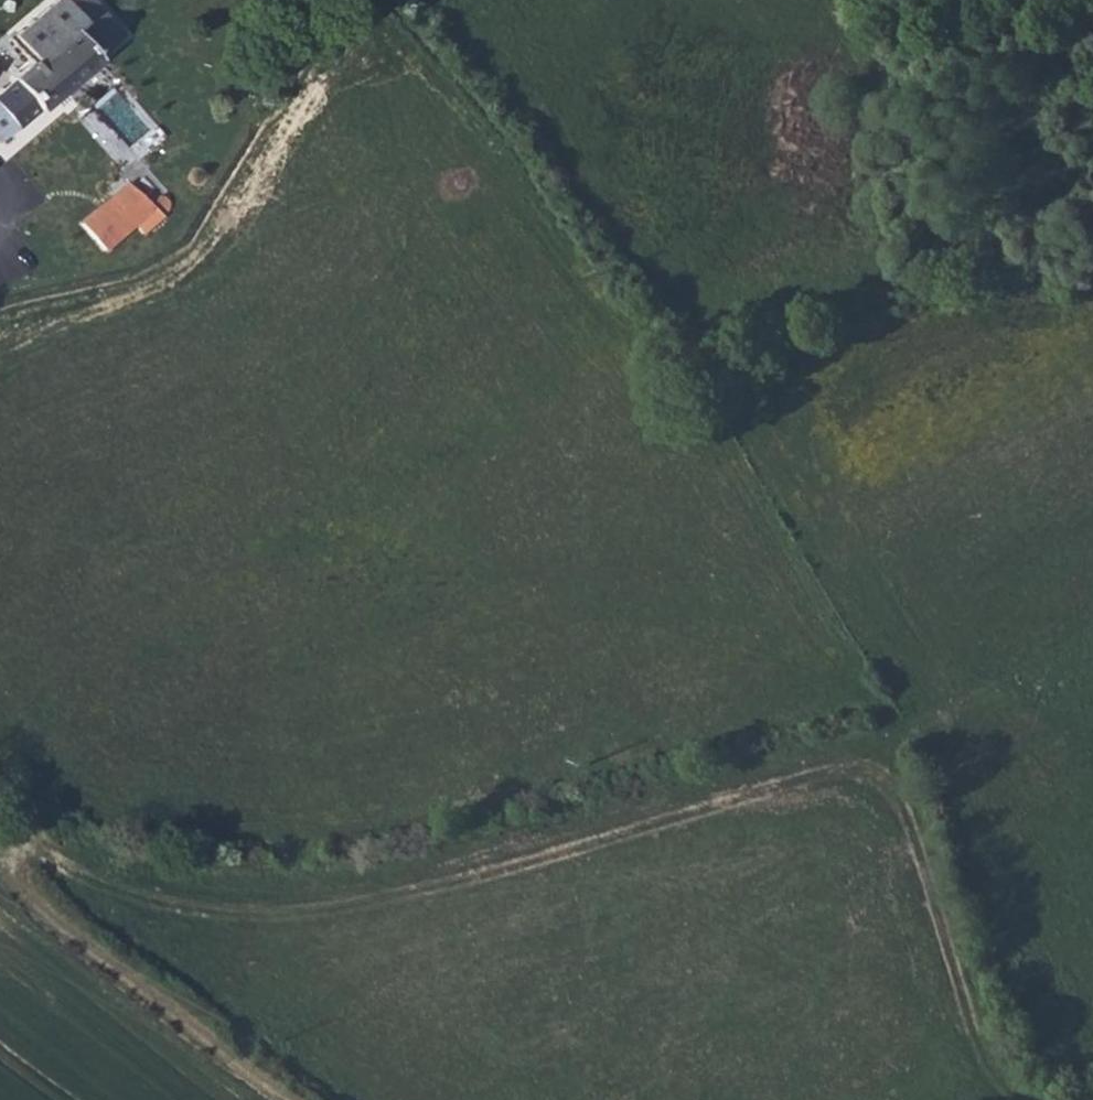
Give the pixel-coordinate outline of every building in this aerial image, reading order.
[(88,66),(130,31),(100,0),(55,0),(15,35),(35,58),(62,89),(88,66)] [(62,89),(35,58),(31,63),(0,92),(0,140),(62,89)] [(127,188),(83,224),(104,251),(150,212),(127,188)]
